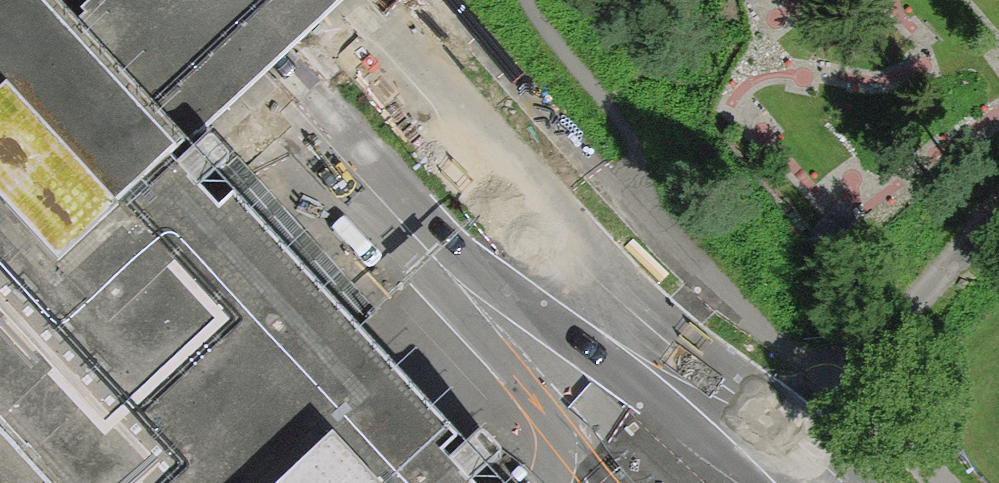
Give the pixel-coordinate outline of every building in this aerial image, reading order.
[(507,456),(486,433),(454,466),(445,457),(461,441),(235,197),(220,213),(202,196),(227,173),(236,165),(212,139),(182,168),(174,161),(186,149),(125,84),(70,25),(48,0),(0,0),(0,482),(480,482),(507,456)] [(344,0),(97,0),(70,25),(125,84),(186,149),(210,126),(236,101),(344,0)]
